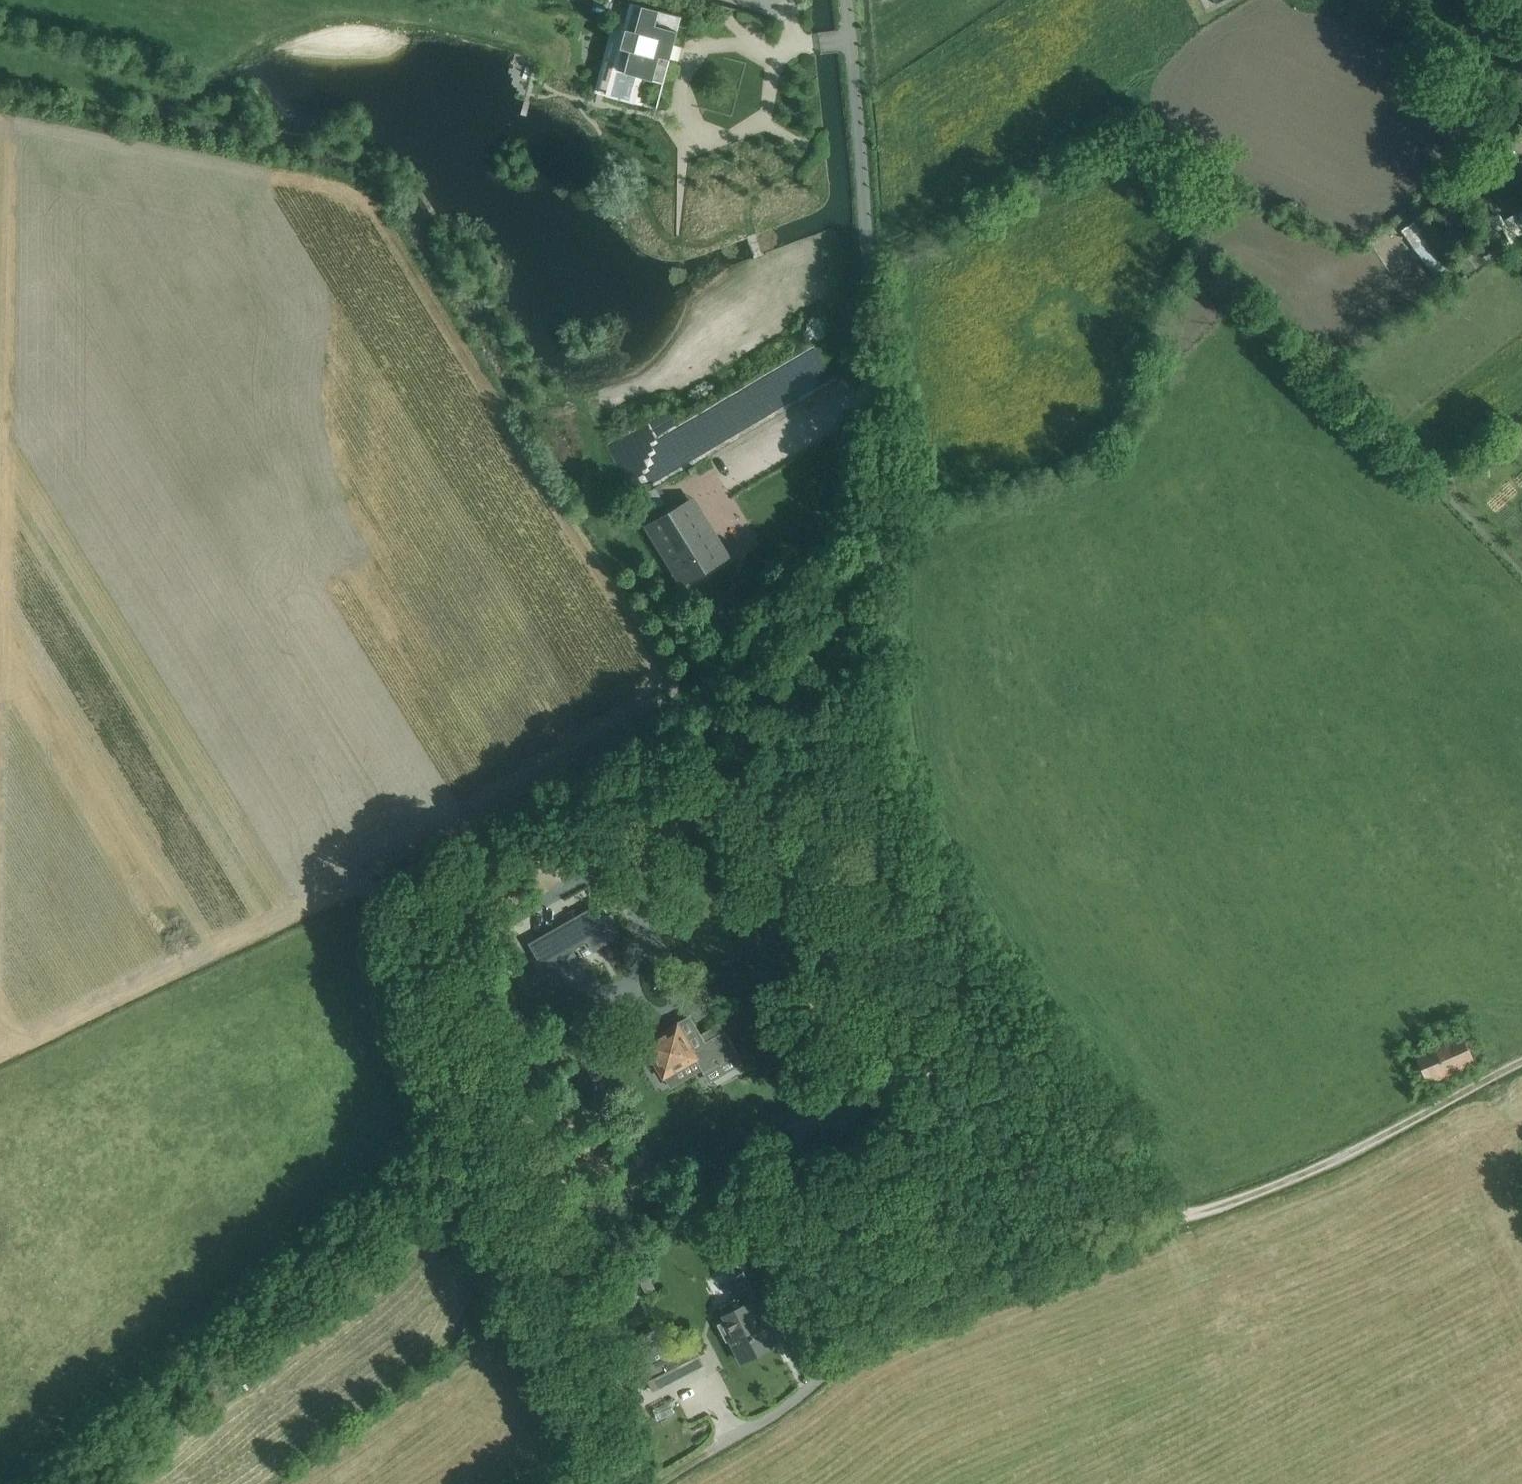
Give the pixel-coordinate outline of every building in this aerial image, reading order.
[(683,0),(622,0),(598,92),(635,102),(634,107),(705,126),(734,14),(683,0)] [(1500,223),(1512,243),(1521,237),(1521,209),(1500,223)] [(1412,222),(1401,229),(1416,250),(1426,242),(1412,222)] [(735,501),(710,516),(728,544),(753,529),(735,501)] [(673,517),(670,512),(652,523),(677,564),(687,581),(705,570),(702,565),(720,554),(691,506),(673,517)] [(599,903),(574,918),(596,952),(620,937),(599,903)] [(691,1014),(676,1023),(643,1042),(664,1076),(696,1058),(704,1073),(739,1052),(726,1029),(723,1031),(719,1024),(702,1034),(691,1014)] [(1427,1083),(1475,1063),(1462,1032),(1414,1053),(1427,1083)] [(768,1320),(757,1297),(745,1272),(725,1282),(734,1301),(720,1308),(723,1314),(721,1316),(731,1337),(729,1338),(742,1362),(773,1346),(762,1323),(768,1320)] [(664,1337),(644,1347),(633,1353),(652,1390),(703,1364),(694,1346),(681,1353),(678,1348),(671,1351),(664,1337)]
